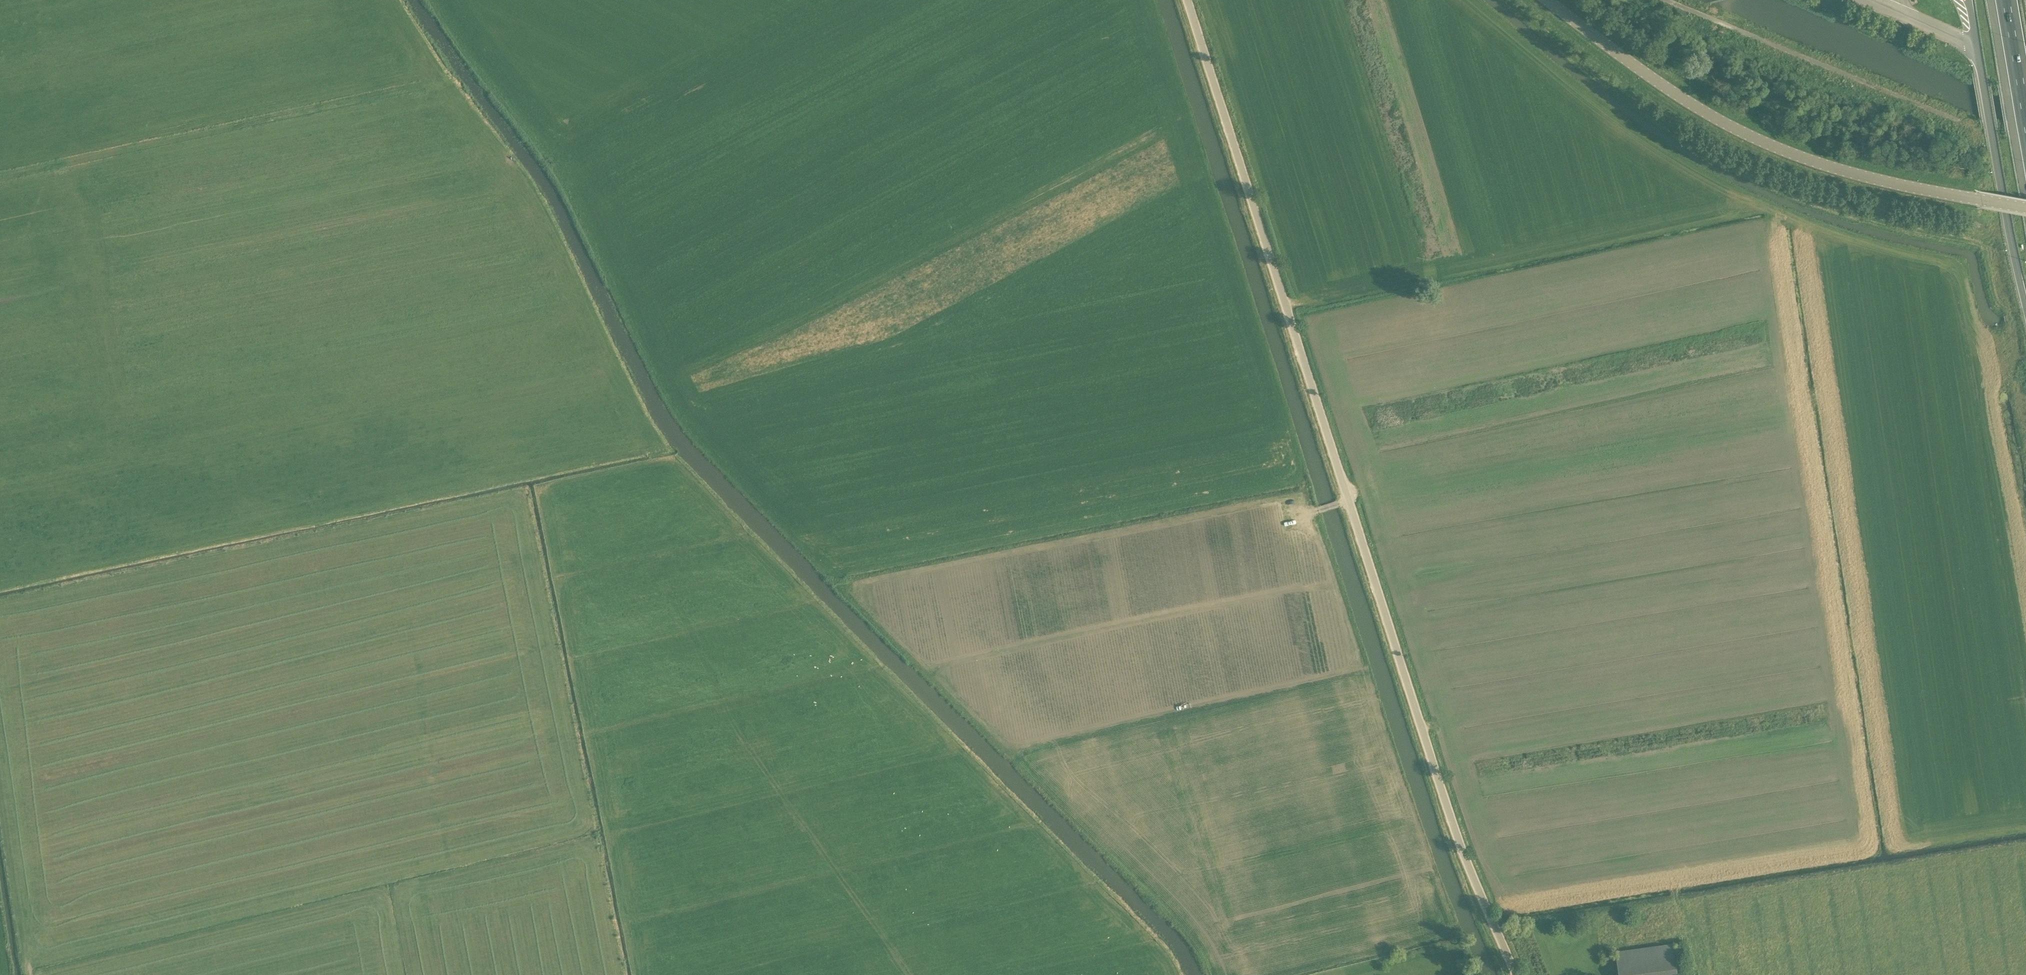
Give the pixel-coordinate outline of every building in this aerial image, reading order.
[(1618,974),(1677,974),(1672,943),(1615,951),(1618,974)]
